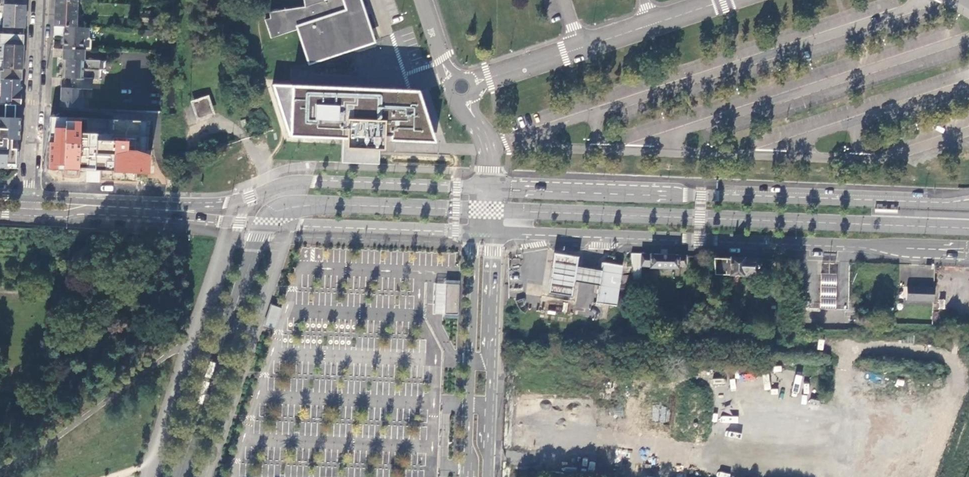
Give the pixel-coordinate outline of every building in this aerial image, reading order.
[(76,27),(77,0),(55,0),(54,26),(76,27)] [(305,6),(282,10),(279,9),(276,8),(273,9),(270,12),(271,18),(266,19),(272,37),(297,29),(309,25),(320,56),(370,40),(362,16),(356,18),(353,10),(364,7),(362,0),(304,0),(305,6)] [(4,4),(3,26),(0,26),(0,34),(24,35),(25,5),(4,4)] [(365,11),(364,7),(353,10),(356,18),(362,16),(370,40),(320,56),(309,25),(297,29),(309,64),(375,42),(367,15),(365,11)] [(140,22),(150,23),(151,15),(140,15),(140,22)] [(54,26),(54,35),(64,35),(63,49),(83,50),(83,39),(86,39),(89,37),(90,28),(76,27),(54,26)] [(24,35),(0,34),(0,44),(4,44),(4,52),(0,52),(0,56),(23,57),(24,35)] [(84,60),(85,50),(83,50),(63,49),(63,59),(66,59),(64,78),(71,78),(88,79),(92,79),(101,80),(102,71),(105,71),(106,62),(84,60)] [(23,57),(0,56),(0,59),(4,59),(3,70),(0,70),(0,78),(2,78),(19,79),(21,79),(23,57)] [(20,104),(21,88),(18,88),(19,79),(2,78),(0,104),(5,104),(15,104),(20,104)] [(79,99),(82,99),(82,89),(88,90),(88,79),(71,78),(70,88),(64,88),(63,98),(60,97),(60,107),(74,108),(78,108),(79,99)] [(419,91),(271,86),(289,137),(343,139),(342,162),(379,164),(379,150),(384,151),(384,142),(385,136),(390,136),(390,141),(435,143),(419,91)] [(194,103),(199,117),(212,113),(208,99),(194,103)] [(17,168),(18,149),(15,149),(16,139),(19,140),(20,118),(15,118),(15,104),(5,104),(4,117),(0,117),(0,168),(17,168)] [(87,119),(50,117),(47,169),(78,170),(78,168),(95,169),(95,171),(114,171),(114,173),(148,174),(149,152),(145,152),(146,122),(113,120),(112,135),(87,134),(87,119)] [(685,255),(633,253),(634,275),(634,281),(642,280),(642,264),(648,265),(648,267),(677,268),(677,266),(685,266),(685,255)] [(599,287),(602,272),(578,268),(578,265),(579,258),(555,254),(554,264),(549,294),(573,298),(575,283),(599,287)] [(728,275),(729,257),(714,257),(715,274),(728,275)] [(758,258),(729,257),(728,275),(740,275),(757,275),(758,258)] [(620,288),(634,290),(634,281),(634,275),(626,275),(622,275),(623,267),(603,263),(602,272),(599,287),(599,290),(597,304),(617,307),(620,288)] [(835,274),(818,273),(818,285),(816,308),(832,309),(834,286),(835,274)] [(441,284),(434,284),(433,313),(439,313),(445,313),(446,284),(441,284)] [(459,285),(446,284),(445,313),(458,314),(459,285)] [(906,299),(934,300),(935,286),(906,285),(906,299)] [(283,305),(271,302),(264,324),(276,328),(283,305)] [(241,446),(240,476),(271,476),(434,476),(435,454),(241,446)]
